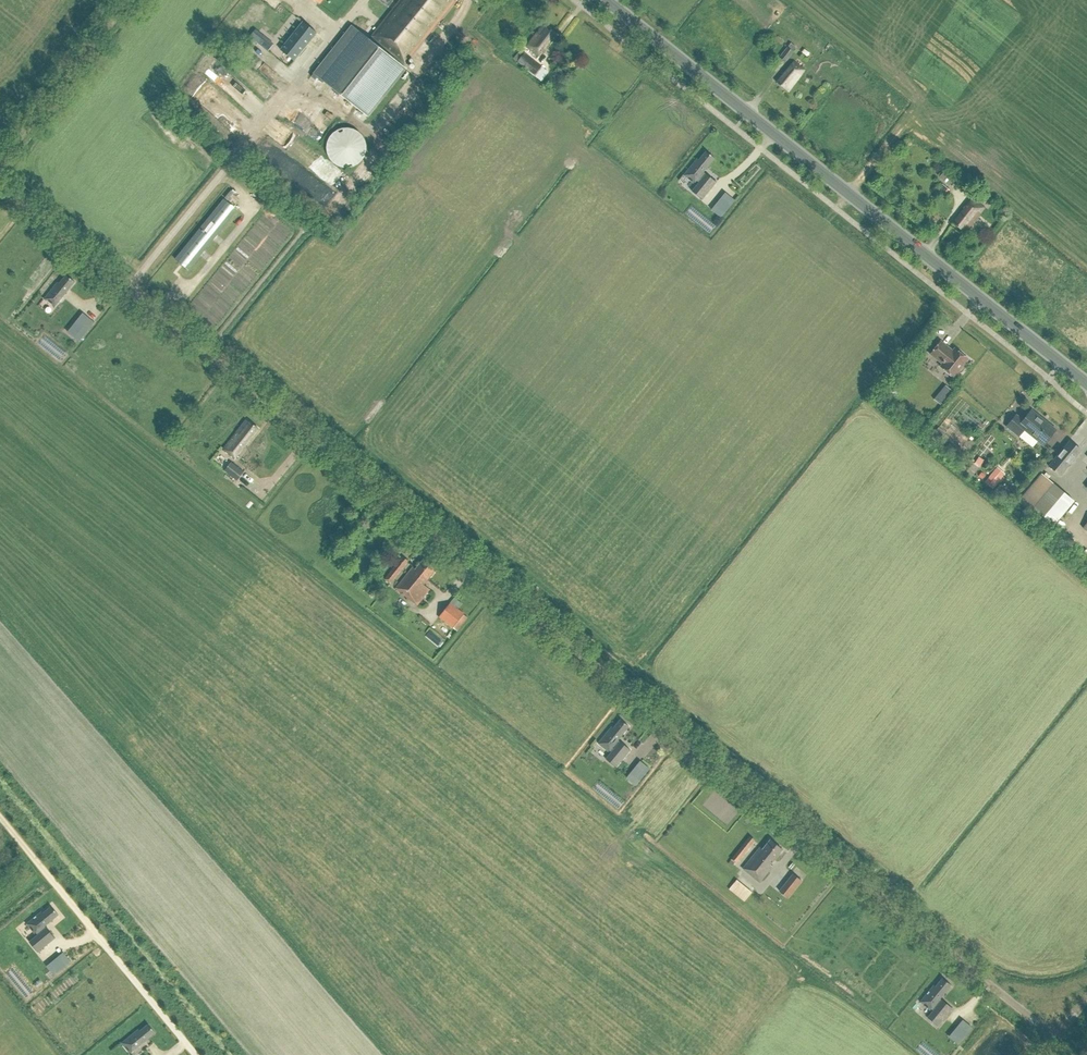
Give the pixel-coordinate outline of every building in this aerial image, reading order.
[(405,63),(455,0),(400,0),(371,36),(372,37),(369,40),(351,26),(314,74),(368,117),(406,69),(402,66),(404,62),(405,63)] [(316,32),(303,21),(280,49),(294,60),(316,32)] [(556,34),(545,26),(543,29),(541,28),(538,32),(539,33),(527,49),(538,57),(556,34)] [(791,43),(787,47),(788,48),(792,51),(796,47),(791,43)] [(788,48),(780,57),(784,61),(792,51),(788,48)] [(513,59),(517,54),(513,50),(509,56),(513,59)] [(440,67),(447,58),(443,54),(441,52),(433,62),(440,67)] [(524,53),(517,62),(534,75),(541,80),(548,72),(541,66),(524,53)] [(788,92),(805,71),(793,62),(777,83),(788,92)] [(567,75),(561,70),(557,75),(563,80),(567,75)] [(292,113),(283,126),(294,133),(303,120),(292,113)] [(347,168),(350,167),(352,167),(354,166),(356,165),(358,164),(359,163),(361,162),(362,160),(364,158),(365,156),(366,154),(366,152),(367,150),(367,147),(367,145),(366,143),(366,141),(365,139),(364,137),(363,135),(361,134),(360,132),(358,131),(356,130),(354,129),(352,128),(350,128),(348,127),(346,127),(343,128),(341,128),(339,129),(337,130),(335,131),(334,132),(332,133),(331,135),(329,137),(328,139),(328,141),(327,143),(327,145),(326,147),(327,149),(327,152),(327,154),(328,156),(329,158),(330,159),(332,161),(333,163),(335,164),(337,165),(339,166),(341,167),(343,167),(345,168),(347,168)] [(697,158),(684,175),(695,183),(696,182),(698,183),(692,191),(693,191),(700,197),(700,198),(702,199),(716,182),(706,173),(705,174),(703,172),(714,158),(706,151),(699,160),(697,158)] [(939,177),(948,186),(954,179),(944,170),(939,177)] [(724,212),(730,205),(722,197),(715,205),(724,212)] [(189,270),(237,210),(224,199),(176,259),(189,270)] [(965,232),(984,208),(973,199),(953,223),(965,232)] [(58,282),(44,299),(54,307),(75,281),(66,275),(59,283),(58,282)] [(69,330),(78,337),(80,334),(83,337),(94,322),(92,320),(83,313),(69,330)] [(952,350),(940,341),(930,354),(939,360),(940,359),(944,362),(940,367),(953,377),(968,358),(954,348),(952,350)] [(889,386),(891,397),(900,396),(898,385),(889,386)] [(1015,415),(1006,426),(1018,436),(1024,429),(1038,440),(1043,445),(1056,430),(1056,429),(1031,408),(1022,419),(1016,414),(1015,415)] [(222,449),(224,450),(235,460),(259,429),(250,422),(249,423),(246,421),(245,419),(222,449)] [(938,427),(933,434),(940,439),(945,432),(938,427)] [(1060,476),(1081,450),(1069,441),(1048,466),(1060,476)] [(953,457),(958,451),(953,447),(949,452),(953,457)] [(224,470),(237,480),(243,472),(231,462),(224,470)] [(992,488),(998,482),(1004,473),(997,467),(990,475),(985,482),(992,488)] [(1018,500),(1030,510),(1051,527),(1074,500),(1041,473),(1018,500)] [(997,488),(999,490),(1008,498),(1014,491),(1005,483),(1003,486),(1001,484),(997,488)] [(402,556),(384,579),(390,583),(408,561),(402,556)] [(424,584),(435,570),(423,560),(415,569),(413,567),(396,588),(417,605),(429,589),(424,584)] [(449,602),(438,616),(452,627),(463,613),(449,602)] [(606,759),(607,757),(615,764),(614,765),(616,767),(630,749),(620,741),(618,740),(629,726),(620,719),(613,728),(612,726),(598,743),(608,751),(610,750),(612,751),(606,759)] [(645,773),(637,766),(630,773),(639,780),(645,773)] [(736,863),(754,840),(749,836),(731,859),(736,863)] [(769,865),(782,849),(770,839),(762,849),(759,847),(742,868),(760,883),(772,868),(769,865)] [(792,873),(779,890),(788,898),(802,881),(792,873)] [(729,889),(744,901),(751,892),(736,880),(729,889)] [(36,932),(38,934),(29,941),(30,942),(30,941),(37,949),(36,950),(37,952),(55,938),(46,927),(46,928),(44,926),(59,914),(52,906),(43,913),(42,911),(26,923),(35,934),(36,932)] [(51,961),(51,962),(59,971),(66,965),(59,956),(58,955),(51,961)] [(940,999),(951,985),(942,978),(935,986),(933,985),(928,991),(929,992),(927,994),(926,993),(919,1002),(929,1010),(931,1008),(933,1010),(927,1017),(938,1026),(952,1008),(940,999)] [(130,1053),(155,1032),(148,1023),(140,1030),(138,1029),(122,1042),(130,1053)] [(960,1039),(950,1031),(943,1042),(952,1049),(960,1039)]
